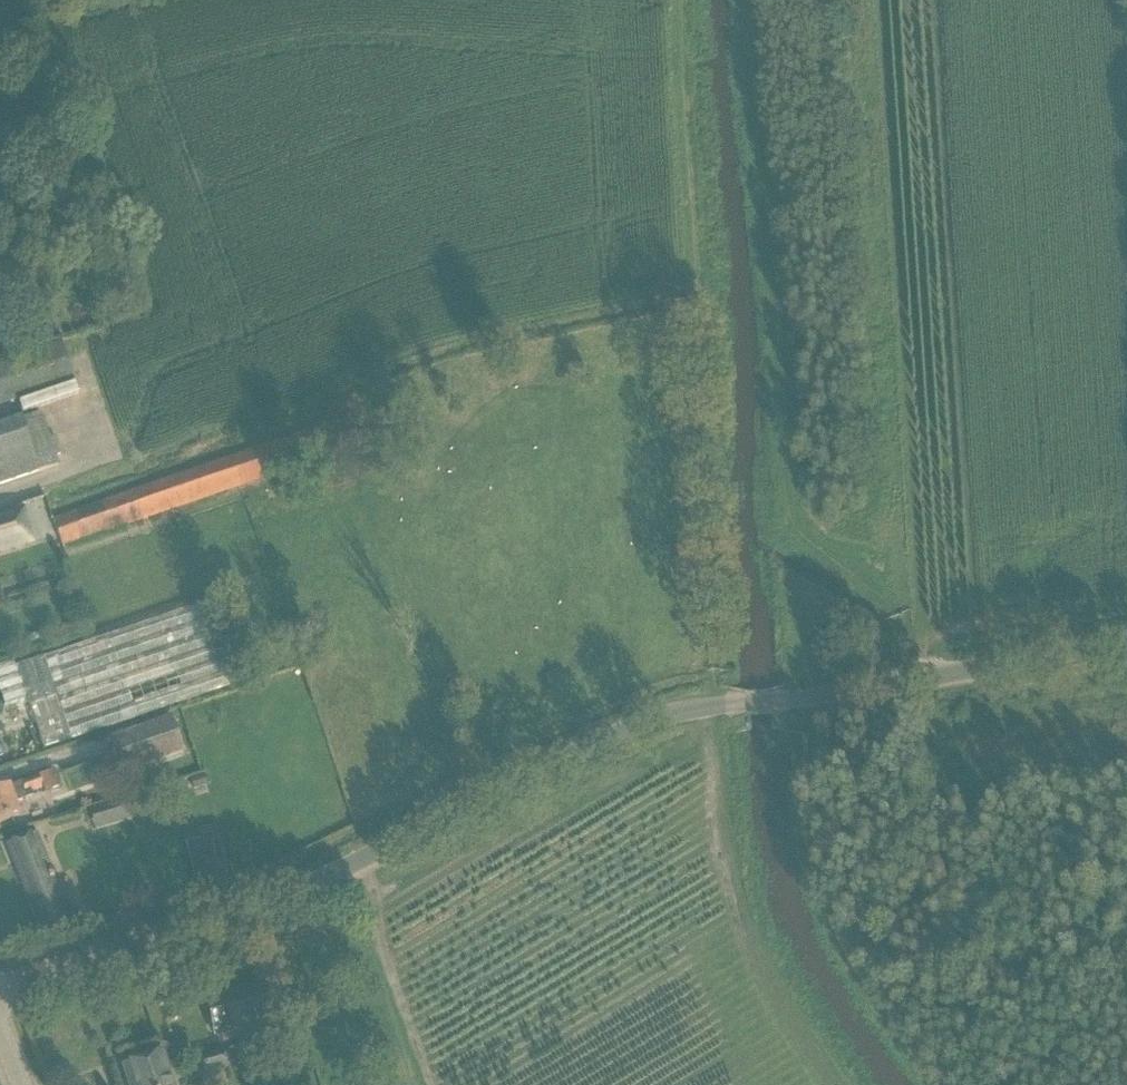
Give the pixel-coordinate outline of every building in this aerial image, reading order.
[(60,343),(0,363),(0,406),(73,382),(60,343)] [(58,465),(40,413),(0,426),(0,485),(58,465)] [(238,455),(52,518),(62,548),(236,490),(337,456),(326,425),(238,455)] [(0,519),(0,550),(33,540),(25,512),(0,519)] [(17,681),(23,700),(26,699),(43,750),(235,685),(208,603),(15,668),(13,662),(0,667),(0,687),(17,681)] [(0,687),(0,697),(3,706),(23,700),(17,681),(0,687)] [(107,738),(112,755),(101,759),(106,775),(117,771),(118,774),(128,771),(131,778),(149,772),(147,765),(182,753),(178,741),(174,730),(169,716),(107,738)] [(183,727),(174,730),(178,741),(187,737),(183,727)] [(1,791),(0,791),(0,824),(18,817),(13,802),(31,796),(29,792),(41,788),(44,793),(58,787),(53,771),(1,791)] [(122,800),(105,806),(112,826),(129,820),(122,800)] [(35,834),(27,837),(6,846),(42,936),(74,924),(56,877),(53,878),(35,834)] [(199,841),(203,858),(208,880),(226,876),(217,837),(199,841)] [(244,990),(204,1000),(208,1016),(225,1012),(230,1031),(253,1025),(251,1017),(244,990)] [(223,1050),(200,1056),(204,1075),(228,1069),(223,1050)] [(169,1075),(162,1054),(121,1067),(127,1084),(172,1084),(169,1075)]
